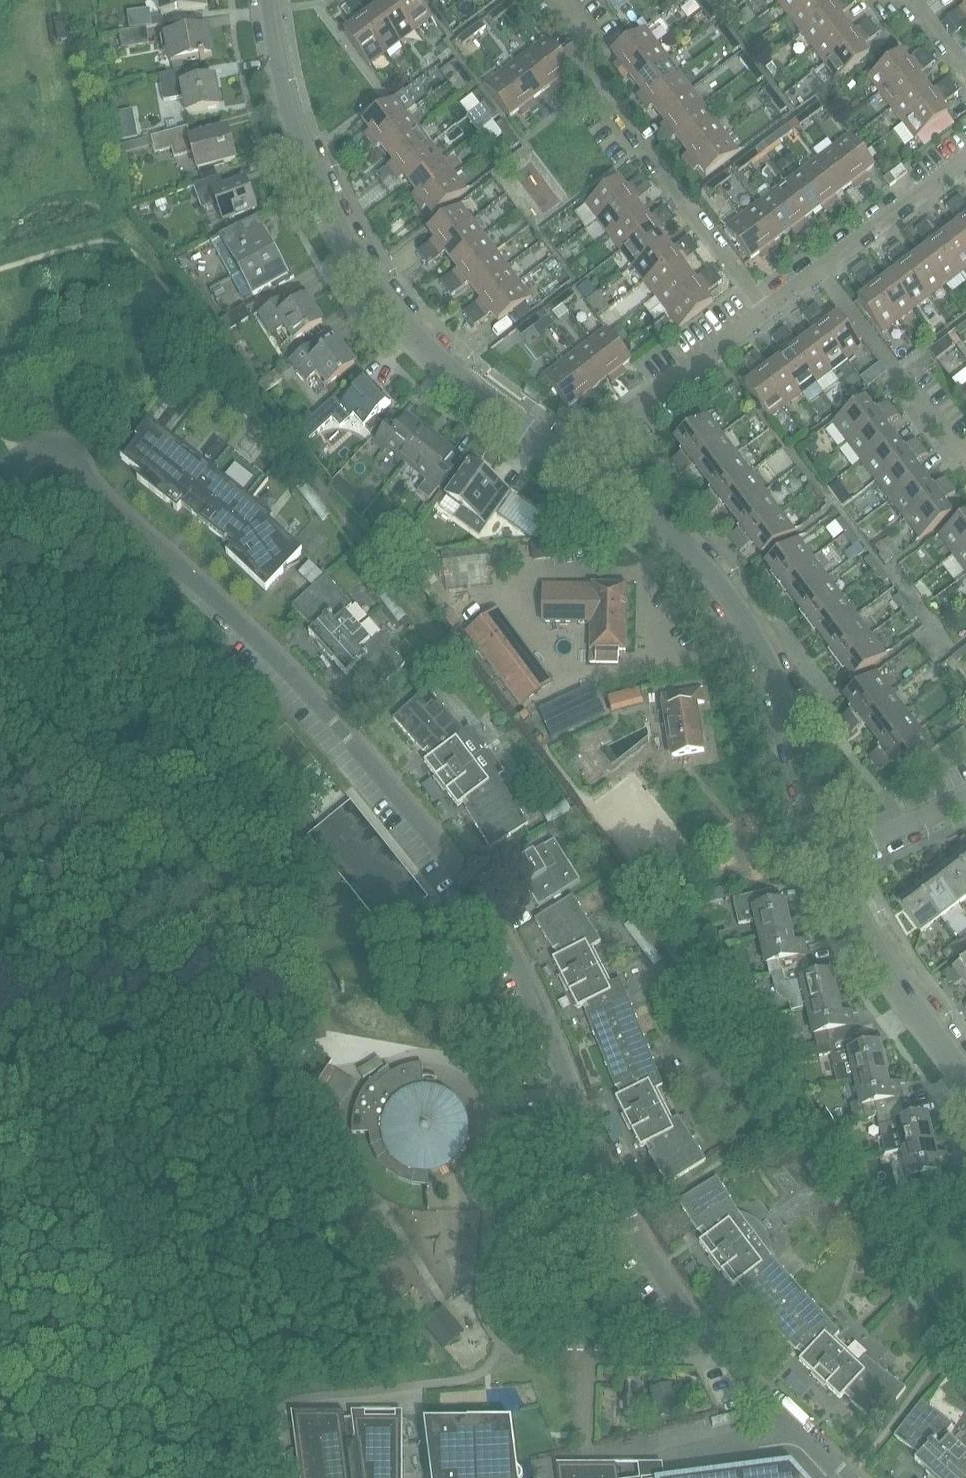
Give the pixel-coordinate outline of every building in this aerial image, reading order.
[(161,15),(208,9),(207,0),(159,0),(161,15)] [(348,4),(385,54),(401,42),(376,10),(368,16),(356,0),(353,0),(348,4)] [(393,0),(382,0),(384,3),(376,10),(401,42),(416,31),(393,0)] [(416,31),(432,18),(418,0),(393,0),(416,31)] [(438,0),(432,5),(441,17),(447,12),(438,0)] [(513,0),(510,0),(500,7),(505,14),(516,5),(513,0)] [(705,0),(695,0),(703,10),(709,5),(705,0)] [(778,3),(790,18),(814,0),(782,0),(778,3)] [(827,0),(814,0),(790,18),(802,34),(846,0),(831,0),(829,2),(827,0)] [(855,0),(846,0),(802,34),(813,49),(846,24),(839,16),(857,3),(855,0)] [(965,5),(948,18),(953,25),(965,15),(965,0),(962,0),(965,5)] [(385,54),(348,4),(341,9),(354,26),(345,33),(369,66),(385,54)] [(718,17),(709,5),(703,10),(711,22),(718,17)] [(505,14),(500,7),(488,16),(493,23),(505,14)] [(883,10),(876,20),(889,30),(896,19),(883,10)] [(456,23),(447,12),(441,17),(450,28),(456,23)] [(953,25),(959,32),(965,26),(965,15),(953,25)] [(55,20),(58,42),(70,40),(67,19),(55,20)] [(852,33),(846,24),(813,49),(825,64),(875,27),(869,20),(852,33)] [(486,28),(481,22),(469,30),(474,37),(486,28)] [(732,36),(723,24),(717,29),(726,40),(732,36)] [(880,34),(875,27),(825,64),(837,80),(869,56),(863,47),(880,34)] [(120,32),(123,49),(150,45),(147,28),(120,32)] [(208,28),(188,32),(160,37),(163,49),(168,48),(171,64),(200,58),(201,60),(206,59),(205,57),(213,56),(208,28)] [(645,28),(637,34),(613,52),(620,61),(614,65),(620,72),(658,44),(645,28)] [(474,37),(469,30),(458,39),(463,46),(474,37)] [(741,47),(732,36),(726,40),(735,52),(741,47)] [(572,70),(548,37),(532,50),(560,87),(568,82),(564,77),(572,70)] [(669,59),(658,44),(620,72),(625,79),(630,75),(636,84),(669,59)] [(930,56),(925,49),(907,62),(901,53),(868,78),(871,77),(882,92),(930,56)] [(560,87),(532,50),(517,61),(541,94),(549,87),(554,93),(560,87)] [(755,66),(746,55),(740,59),(749,71),(755,66)] [(935,63),(930,56),(882,92),(894,107),(924,84),(918,76),(935,63)] [(456,59),(450,64),(458,76),(465,71),(456,59)] [(681,74),(669,59),(636,84),(643,92),(637,96),(643,103),(681,74)] [(541,94),(517,61),(501,73),(530,110),(537,105),(533,100),(541,94)] [(764,78),(755,66),(749,71),(758,83),(764,78)] [(215,78),(195,82),(189,83),(187,71),(159,76),(164,102),(184,98),(187,113),(201,111),(220,107),(215,78)] [(474,83),(465,71),(458,76),(467,87),(474,83)] [(530,110),(501,73),(485,85),(510,117),(519,110),(523,116),(530,110)] [(692,90),(681,74),(643,103),(648,110),(653,106),(660,114),(692,90)] [(953,86),(948,79),(931,92),(924,84),(894,107),(905,122),(953,86)] [(778,97),(770,85),(763,90),(772,102),(778,97)] [(959,93),(953,86),(905,122),(917,138),(914,139),(915,140),(948,115),(941,106),(959,93)] [(488,102),(479,90),(473,95),(482,106),(488,102)] [(704,105),(692,90),(660,114),(666,123),(660,127),(666,134),(704,105)] [(409,113),(396,97),(364,122),(371,131),(365,135),(371,142),(409,113)] [(787,109),(778,97),(772,102),(781,113),(787,109)] [(497,113),(488,102),(482,106),(490,118),(497,113)] [(823,108),(819,102),(807,111),(812,117),(823,108)] [(715,120),(704,105),(666,134),(671,141),(676,137),(683,145),(715,120)] [(812,117),(807,111),(795,120),(800,126),(812,117)] [(420,129),(409,113),(371,142),(376,149),(381,145),(387,153),(420,129)] [(727,136),(715,120),(683,145),(689,153),(684,157),(689,164),(727,136)] [(496,125),(502,133),(505,137),(511,132),(502,121),(496,125)] [(793,131),(788,125),(776,134),(781,140),(793,131)] [(225,130),(206,135),(191,140),(188,128),(151,138),(155,153),(171,149),(173,157),(193,152),(198,171),(200,170),(203,182),(217,177),(214,166),(237,160),(228,132),(226,132),(225,130)] [(432,144),(420,129),(387,153),(394,161),(388,165),(394,172),(432,144)] [(520,144),(511,132),(505,137),(514,149),(520,144)] [(781,140),(776,134),(765,143),(770,149),(781,140)] [(850,134),(834,146),(863,184),(870,179),(866,173),(875,167),(850,134)] [(739,152),(727,136),(689,164),(694,171),(700,167),(706,176),(739,152)] [(443,159),(432,144),(394,172),(399,180),(404,175),(411,184),(443,159)] [(863,184),(834,146),(819,158),(843,190),(852,184),(856,189),(863,184)] [(762,155),(757,148),(746,157),(751,164),(762,155)] [(751,164),(746,157),(734,166),(739,172),(751,164)] [(843,190),(819,158),(803,169),(832,207),(839,202),(835,196),(843,190)] [(455,175),(443,159),(411,184),(417,192),(411,196),(417,203),(455,175)] [(908,173),(901,165),(890,174),(897,182),(908,173)] [(832,207),(803,169),(788,181),(813,213),(821,207),(825,212),(832,207)] [(727,171),(719,177),(715,180),(720,187),(732,178),(727,171)] [(467,191),(455,175),(417,203),(422,210),(428,206),(434,215),(467,191)] [(245,180),(226,187),(224,187),(220,176),(217,177),(203,182),(194,186),(203,209),(218,203),(224,220),(255,208),(245,180)] [(586,205),(598,221),(648,183),(642,176),(625,189),(618,180),(586,205)] [(720,187),(715,180),(703,189),(708,195),(720,187)] [(813,213),(788,181),(773,192),(801,230),(808,225),(804,220),(813,213)] [(653,190),(648,183),(598,221),(609,236),(642,211),(635,203),(653,190)] [(801,230),(773,192),(757,204),(782,236),(790,230),(794,236),(801,230)] [(960,196),(953,202),(965,218),(965,204),(960,196)] [(953,202),(946,207),(959,224),(951,231),(965,250),(965,218),(953,202)] [(782,236),(757,204),(742,216),(771,253),(778,248),(774,243),(782,236)] [(461,205),(429,229),(435,238),(418,251),(423,258),(473,221),(461,205)] [(648,220),(642,211),(609,236),(621,251),(671,213),(665,206),(648,220)] [(676,220),(671,213),(621,251),(632,266),(665,242),(659,234),(676,220)] [(771,253),(742,216),(726,228),(751,260),(760,253),(764,259),(771,253)] [(257,219),(211,241),(231,278),(269,257),(262,244),(271,238),(265,228),(262,229),(257,219)] [(930,219),(923,225),(960,275),(965,270),(965,250),(951,231),(943,237),(930,219)] [(485,236),(473,221),(423,258),(429,265),(446,252),(452,261),(485,236)] [(960,275),(923,225),(916,230),(929,247),(920,254),(945,286),(960,275)] [(497,251),(485,236),(452,261),(458,269),(441,282),(446,289),(497,251)] [(671,250),(665,242),(632,266),(644,282),(694,244),(688,237),(671,250)] [(899,242),(892,248),(930,298),(945,286),(920,254),(912,260),(899,242)] [(699,251),(694,244),(644,282),(655,297),(688,272),(682,264),(699,251)] [(930,298),(892,248),(885,253),(898,271),(890,277),(914,309),(930,298)] [(508,267),(497,251),(446,289),(452,296),(469,283),(475,291),(508,267)] [(231,278),(242,297),(246,299),(277,282),(279,286),(294,278),(286,262),(275,268),(269,257),(231,278)] [(868,266),(861,271),(899,321),(914,309),(890,277),(882,283),(868,266)] [(520,282),(508,267),(475,291),(482,300),(464,313),(469,320),(520,282)] [(694,281),(688,272),(655,297),(667,312),(717,274),(712,267),(694,281)] [(899,321),(861,271),(854,276),(867,294),(858,300),(883,333),(899,321)] [(722,281),(717,274),(667,312),(679,328),(712,304),(705,295),(722,281)] [(532,298),(520,282),(469,320),(475,327),(492,314),(499,323),(532,298)] [(576,296),(571,290),(559,298),(564,305),(576,296)] [(307,298),(290,308),(289,308),(283,299),(260,313),(274,335),(287,327),(295,340),(323,323),(307,298)] [(564,305),(559,298),(547,307),(552,314),(564,305)] [(214,325),(223,338),(229,334),(228,332),(252,317),(245,305),(214,325)] [(816,305),(809,310),(847,360),(863,348),(838,315),(829,322),(816,305)] [(847,360),(809,310),(802,316),(815,333),(807,339),(832,372),(847,360)] [(545,319),(540,313),(528,321),(533,328),(545,319)] [(533,328),(528,321),(517,330),(521,337),(533,328)] [(956,330),(960,336),(965,331),(965,323),(956,330)] [(606,328),(590,340),(619,378),(626,373),(622,368),(631,361),(606,328)] [(786,328),(779,333),(816,383),(832,372),(807,339),(799,345),(786,328)] [(816,383),(779,333),(772,339),(785,356),(776,362),(801,395),(816,383)] [(948,336),(928,351),(936,360),(956,345),(948,336)] [(619,378),(590,340),(575,352),(600,384),(608,378),(612,383),(619,378)] [(337,341),(321,353),(314,344),(292,360),(307,381),(319,372),(328,385),(355,365),(337,341)] [(755,351),(748,357),(786,406),(801,395),(776,362),(768,368),(755,351)] [(600,384),(575,352),(560,363),(588,401),(595,396),(591,391),(600,384)] [(786,406),(748,357),(741,362),(754,379),(745,386),(758,402),(770,418),(786,406)] [(588,401),(560,363),(544,376),(568,408),(577,401),(581,407),(588,401)] [(259,384),(266,394),(283,381),(276,372),(259,384)] [(217,381),(227,395),(235,389),(225,376),(217,381)] [(332,415),(324,407),(300,428),(310,439),(333,418),(341,427),(351,418),(354,416),(364,427),(391,403),(369,379),(354,392),(340,406),(341,407),(332,415)] [(958,390),(965,401),(965,384),(958,390)] [(832,423),(847,442),(892,408),(887,402),(873,412),(864,399),(832,423)] [(236,406),(246,420),(254,414),(244,401),(236,406)] [(898,416),(892,408),(847,442),(861,461),(893,438),(884,426),(898,416)] [(757,432),(770,424),(763,412),(750,420),(757,432)] [(723,433),(708,414),(676,438),(685,451),(672,461),(677,468),(723,433)] [(389,446),(409,462),(431,435),(426,431),(428,429),(423,426),(422,428),(410,418),(402,427),(391,419),(373,441),(385,451),(389,446)] [(149,421),(136,438),(139,441),(136,446),(135,445),(124,459),(121,457),(120,458),(141,475),(137,480),(167,503),(168,502),(175,507),(174,509),(178,512),(182,507),(192,515),(193,515),(199,520),(199,521),(226,542),(227,540),(234,546),(226,553),(266,591),(284,572),(282,571),(287,566),(288,568),(303,553),(271,522),(274,519),(252,501),(268,480),(219,441),(205,457),(212,462),(208,467),(184,448),(149,421)] [(737,452),(723,433),(677,468),(683,476),(696,465),(704,476),(737,452)] [(431,435),(409,462),(429,478),(419,491),(429,499),(453,470),(443,462),(451,452),(439,442),(440,440),(436,436),(434,439),(431,435)] [(902,450),(893,438),(861,461),(875,480),(920,446),(916,440),(902,450)] [(927,454),(920,446),(875,480),(890,499),(922,476),(913,465),(927,454)] [(752,472),(737,452),(704,476),(714,489),(701,499),(706,506),(752,472)] [(441,507),(480,534),(509,493),(498,485),(497,487),(468,467),(441,507)] [(766,491),(752,472),(706,506),(712,514),(725,504),(734,515),(766,491)] [(931,488),(922,476),(890,499),(905,519),(950,485),(945,478),(931,488)] [(301,477),(294,483),(304,497),(311,491),(301,477)] [(955,493),(950,485),(905,519),(920,539),(952,516),(942,503),(955,493)] [(525,489),(513,510),(547,530),(559,509),(525,489)] [(780,511),(766,491),(734,515),(743,528),(730,538),(735,545),(780,511)] [(320,502),(312,508),(322,522),(330,516),(320,502)] [(795,531),(780,511),(735,545),(740,552),(754,542),(763,555),(795,531)] [(954,555),(965,546),(965,515),(939,535),(954,555)] [(837,523),(846,535),(851,530),(842,518),(837,523)] [(860,542),(851,530),(846,535),(855,546),(860,542)] [(798,538),(782,550),(766,562),(776,575),(772,578),(778,586),(813,559),(798,538)] [(954,555),(965,571),(965,546),(954,555)] [(865,561),(874,573),(880,568),(871,557),(865,561)] [(828,578),(813,559),(778,586),(783,592),(787,589),(796,602),(828,578)] [(889,580),(880,568),(874,573),(883,584),(889,580)] [(326,577),(293,607),(309,625),(313,620),(318,626),(309,634),(314,639),(321,647),(328,654),(358,627),(344,613),(352,606),(326,577)] [(369,584),(380,598),(387,592),(377,578),(369,584)] [(842,597),(828,578),(796,602),(805,613),(801,616),(807,623),(842,597)] [(626,585),(593,584),(592,584),(592,586),(544,585),(543,623),(591,624),(591,649),(590,649),(590,651),(592,651),(592,650),(596,650),(596,663),(590,663),(619,664),(619,651),(624,651),(626,651),(626,650),(625,650),(626,611),(627,611),(627,610),(626,610),(627,597),(627,596),(627,586),(627,585),(626,584),(626,585)] [(895,599),(904,611),(909,607),(900,595),(895,599)] [(856,616),(842,597),(807,623),(812,630),(816,628),(825,640),(856,616)] [(396,603),(389,608),(400,621),(406,617),(396,603)] [(918,618),(909,607),(904,611),(913,623),(918,618)] [(521,704),(550,682),(497,612),(468,633),(521,704)] [(871,635),(856,616),(825,640),(834,652),(830,654),(836,662),(871,635)] [(358,627),(328,654),(335,662),(347,675),(355,667),(360,672),(355,677),(371,694),(372,695),(405,665),(379,635),(371,642),(358,627)] [(886,655),(871,635),(836,662),(841,669),(845,666),(854,679),(886,655)] [(954,657),(958,662),(965,656),(965,648),(954,657)] [(892,691),(877,671),(845,696),(854,708),(841,718),(847,726),(892,691)] [(540,712),(553,738),(604,714),(592,688),(540,712)] [(424,761),(441,784),(487,749),(469,724),(468,725),(469,726),(464,731),(427,689),(393,719),(424,753),(428,749),(433,755),(424,761)] [(661,695),(664,715),(671,757),(704,751),(696,704),(704,703),(702,693),(695,694),(695,691),(696,690),(695,689),(661,695)] [(907,711),(892,691),(847,726),(852,733),(865,723),(874,735),(907,711)] [(612,699),(615,711),(641,704),(638,692),(612,699)] [(921,730),(907,711),(874,735),(883,747),(870,757),(876,764),(921,730)] [(936,749),(921,730),(876,764),(881,771),(894,761),(904,774),(936,749)] [(487,749),(441,784),(458,806),(466,800),(471,806),(466,809),(490,848),(528,824),(498,777),(504,773),(504,774),(506,773),(487,749)] [(320,826),(308,836),(327,859),(378,923),(386,933),(394,926),(402,919),(429,898),(351,801),(324,823),(320,826)] [(544,815),(549,823),(569,810),(564,802),(544,815)] [(515,864),(513,865),(514,867),(526,887),(539,907),(581,881),(556,841),(555,839),(543,847),(534,852),(533,853),(528,856),(517,863),(515,864)] [(959,845),(965,853),(956,860),(965,873),(965,840),(959,845)] [(931,867),(959,904),(965,898),(965,873),(956,860),(948,867),(942,859),(931,867)] [(959,904),(931,867),(921,874),(927,882),(918,889),(940,918),(959,904)] [(616,877),(592,883),(597,905),(621,899),(616,877)] [(920,933),(940,918),(918,889),(909,896),(903,888),(893,896),(920,933)] [(761,895),(742,900),(735,901),(739,925),(757,921),(760,937),(790,931),(784,902),(764,907),(761,895)] [(553,959),(565,984),(599,966),(589,949),(601,941),(572,896),(534,919),(553,950),(559,947),(562,954),(553,959)] [(625,928),(636,941),(643,935),(633,922),(625,928)] [(768,975),(771,974),(809,966),(804,948),(802,949),(800,944),(809,942),(809,941),(793,945),(790,931),(760,937),(768,975)] [(964,950),(958,942),(944,953),(950,960),(964,950)] [(644,953),(655,966),(662,960),(652,947),(644,953)] [(965,987),(965,961),(946,976),(954,987),(962,981),(965,987)] [(585,1013),(600,1050),(642,1032),(620,979),(608,984),(599,966),(565,984),(578,1008),(587,1003),(591,1011),(585,1013)] [(774,987),(775,988),(776,990),(777,992),(778,993),(780,996),(785,1000),(787,1001),(788,1003),(789,1004),(790,1006),(791,1010),(791,1011),(808,1008),(838,1001),(831,974),(811,978),(809,966),(771,974),(774,987)] [(808,1008),(816,1046),(856,1037),(852,1019),(849,1020),(848,1015),(857,1013),(857,1012),(841,1015),(838,1001),(808,1008)] [(615,1098),(628,1122),(661,1106),(654,1090),(663,1085),(642,1032),(600,1050),(615,1087),(621,1085),(625,1093),(615,1098)] [(833,1066),(837,1084),(855,1080),(855,1079),(885,1072),(879,1045),(859,1049),(856,1037),(816,1046),(820,1056),(831,1054),(833,1066)] [(717,1049),(728,1062),(735,1057),(725,1043),(717,1049)] [(427,1186),(428,1211),(429,1211),(427,1164),(435,1163),(443,1159),(450,1153),(455,1146),(458,1137),(459,1128),(458,1119),(454,1111),(448,1104),(441,1099),(432,1096),(424,1095),(423,1078),(430,1078),(437,1079),(437,1078),(430,1077),(423,1077),(423,1064),(417,1064),(410,1066),(405,1067),(398,1070),(391,1074),(386,1076),(382,1080),(377,1085),(371,1080),(366,1087),(362,1092),(360,1097),(356,1105),(354,1111),(353,1119),(352,1128),(352,1134),(369,1133),(371,1146),(378,1160),(387,1171),(399,1179),(413,1184),(427,1186)] [(736,1074),(746,1087),(754,1082),(744,1068),(736,1074)] [(864,1118),(876,1115),(904,1109),(900,1090),(897,1091),(895,1086),(905,1084),(904,1083),(888,1087),(885,1072),(855,1079),(855,1080),(860,1103),(851,1105),(854,1120),(864,1118)] [(661,1106),(628,1122),(641,1147),(650,1143),(654,1150),(649,1154),(668,1184),(706,1160),(679,1116),(669,1121),(661,1106)] [(886,1155),(903,1150),(933,1144),(926,1116),(906,1120),(904,1109),(876,1115),(881,1137),(882,1137),(886,1155)] [(903,1150),(912,1189),(932,1184),(951,1180),(947,1162),(944,1162),(943,1157),(952,1155),(952,1154),(936,1158),(933,1144),(903,1150)] [(807,1167),(817,1180),(824,1175),(814,1161),(807,1167)] [(756,1221),(750,1217),(744,1221),(717,1177),(679,1201),(698,1232),(703,1228),(708,1235),(699,1242),(716,1264),(763,1229),(761,1226),(756,1221)] [(826,1192),(836,1205),(843,1199),(833,1186),(826,1192)] [(765,1231),(763,1229),(716,1264),(733,1286),(742,1280),(747,1287),(742,1291),(769,1321),(802,1291),(765,1250),(770,1245),(768,1238),(765,1231)] [(888,1274),(898,1287),(905,1281),(895,1268),(888,1274)] [(799,1360),(820,1379),(845,1352),(832,1340),(840,1333),(802,1291),(769,1321),(796,1351),(800,1347),(807,1352),(799,1360)] [(906,1299),(917,1312),(924,1306),(914,1293),(906,1299)] [(566,1350),(583,1351),(584,1331),(567,1331),(566,1350)] [(594,1351),(611,1351),(611,1332),(595,1331),(594,1351)] [(845,1352),(820,1379),(840,1399),(847,1391),(854,1397),(850,1401),(878,1424),(906,1388),(865,1356),(858,1364),(845,1352)] [(672,1406),(685,1403),(677,1376),(665,1379),(672,1406)] [(894,1436),(913,1451),(917,1446),(923,1452),(915,1460),(928,1473),(934,1477),(937,1477),(962,1451),(945,1435),(953,1425),(922,1401),(894,1436)] [(742,1404),(708,1409),(710,1430),(745,1425),(742,1404)] [(400,1421),(403,1421),(403,1419),(358,1419),(358,1417),(344,1418),(344,1411),(291,1411),(292,1413),(294,1413),(295,1418),(294,1418),(296,1432),(297,1432),(303,1477),(400,1477),(400,1421)] [(522,1476),(522,1473),(522,1472),(521,1470),(517,1466),(511,1419),(424,1419),(432,1477),(521,1477),(522,1476)] [(937,1477),(965,1477),(965,1454),(962,1451),(937,1477)] [(617,1465),(616,1465),(616,1466),(559,1466),(559,1463),(556,1464),(558,1477),(619,1477),(617,1465)] [(789,1467),(774,1469),(774,1466),(683,1477),(800,1477),(789,1467)]
